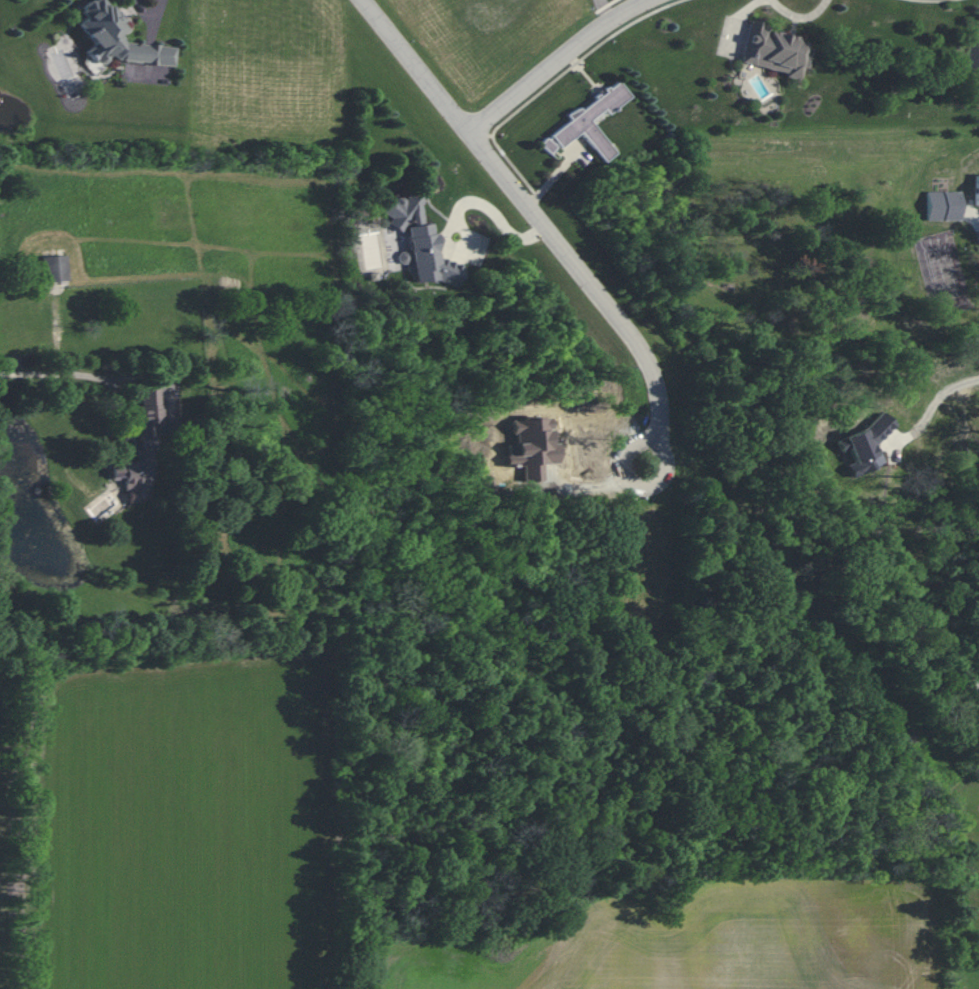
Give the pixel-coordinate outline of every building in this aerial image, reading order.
[(174,47),(124,42),(118,35),(121,32),(122,20),(104,0),(89,0),(83,5),(82,19),(77,24),(94,43),(83,52),(92,62),(92,70),(97,71),(107,61),(108,53),(115,61),(172,66),(174,47)] [(739,62),(799,76),(801,67),(806,68),(811,46),(796,42),(798,34),(748,23),(739,62)] [(539,144),(549,153),(555,147),(553,144),(555,142),(559,147),(579,131),(603,162),(615,153),(588,120),(603,108),(607,113),(629,96),(617,81),(608,88),(606,86),(601,89),(604,92),(599,95),(597,93),(593,96),(595,99),(580,110),(578,107),(566,114),(569,119),(549,135),(550,136),(547,139),(545,137),(539,144)] [(926,220),(960,219),(960,190),(926,191),(926,220)] [(458,292),(461,262),(438,260),(437,250),(438,240),(436,233),(431,233),(430,223),(424,223),(421,209),(423,196),(408,195),(405,197),(403,197),(392,199),(381,208),(389,219),(389,221),(397,231),(406,227),(410,249),(398,251),(397,262),(406,263),(407,271),(412,272),(414,282),(429,280),(450,282),(458,292)] [(67,255),(44,256),(45,281),(68,281),(67,255)] [(142,461),(111,463),(112,479),(126,479),(126,502),(138,502),(137,489),(150,489),(149,466),(156,466),(154,424),(161,423),(160,388),(139,389),(142,461)]
